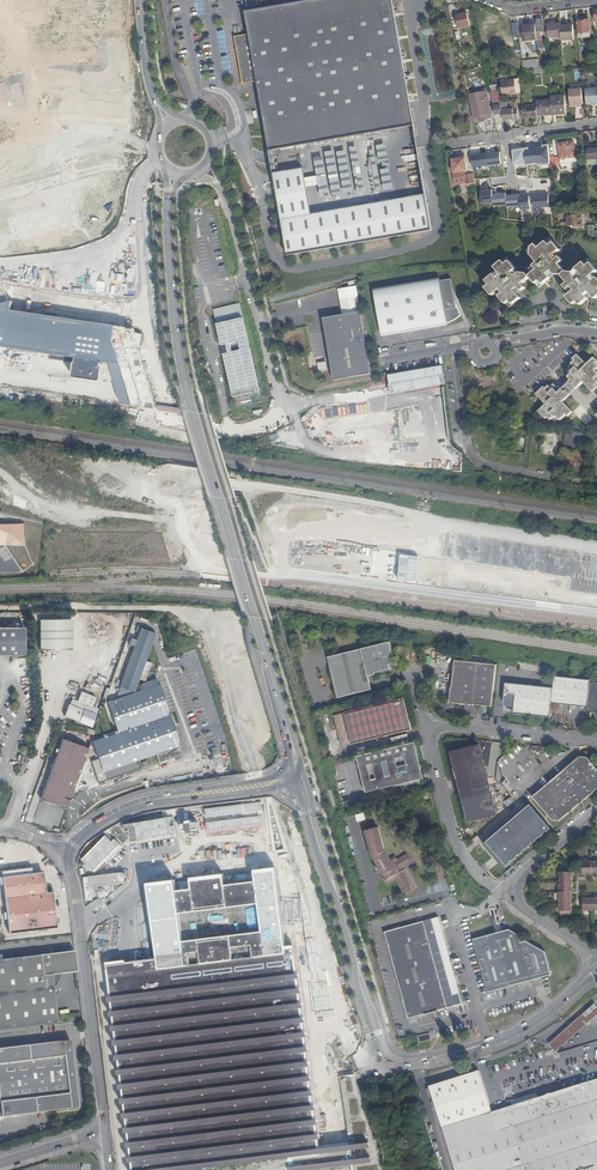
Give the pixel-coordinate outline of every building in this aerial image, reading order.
[(244,11),(247,34),(234,36),(239,64),(242,84),(255,81),(269,157),(273,178),(276,195),(285,254),(432,230),(393,0),(306,0),(301,1),(300,0),(260,0),(262,8),(244,11)] [(460,13),(455,14),(459,29),(470,26),(467,13),(460,14),(460,13)] [(542,19),(535,20),(538,49),(544,48),(544,39),(541,39),(541,35),(540,35),(540,32),(543,32),(542,19)] [(486,41),(511,37),(509,21),(483,25),(486,41)] [(590,21),(577,22),(578,34),(590,33),(590,21)] [(562,24),(563,40),(576,40),(575,23),(562,24)] [(560,24),(548,24),(549,38),(561,37),(560,24)] [(535,25),(522,26),(524,41),(537,40),(535,25)] [(539,59),(522,61),(523,70),(533,69),(538,68),(540,68),(539,62),(539,59)] [(519,79),(501,82),(502,93),(511,92),(512,95),(521,93),(519,79)] [(582,89),(569,90),(570,106),(579,105),(579,103),(583,103),(582,89)] [(586,90),(587,105),(591,105),(593,106),(596,106),(596,104),(596,89),(586,90)] [(469,95),(468,95),(473,119),(474,119),(475,119),(476,118),(477,118),(478,117),(479,120),(480,120),(481,121),(485,120),(486,119),(485,116),(491,115),(486,91),(473,94),(472,94),(471,94),(470,94),(469,95)] [(498,91),(491,92),(495,115),(502,113),(502,110),(501,108),(500,102),(498,91)] [(565,96),(551,97),(551,100),(552,114),(552,115),(558,115),(558,113),(566,113),(565,96)] [(551,100),(536,101),(537,107),(538,114),(540,114),(541,114),(552,114),(551,100)] [(532,106),(522,107),(524,118),(530,118),(530,116),(532,116),(533,117),(538,117),(538,114),(537,107),(532,108),(532,106)] [(518,109),(502,110),(502,113),(504,121),(509,121),(509,119),(514,119),(514,120),(519,119),(518,109)] [(574,141),(558,144),(562,169),(578,166),(574,141)] [(548,145),(513,150),(515,165),(526,163),(526,165),(538,163),(539,166),(551,165),(548,145)] [(586,149),(587,165),(596,164),(596,148),(586,149)] [(500,152),(487,153),(488,165),(501,164),(500,152)] [(487,153),(472,155),(473,167),(488,165),(487,153)] [(465,158),(452,160),(454,173),(467,171),(465,158)] [(465,172),(452,174),(454,185),(466,183),(465,175),(465,172)] [(474,174),(465,175),(466,183),(466,185),(475,184),(474,180),(474,174)] [(492,190),(479,191),(480,204),(493,203),(492,190)] [(505,192),(493,193),(494,207),(506,206),(505,192)] [(519,194),(506,195),(507,208),(520,207),(519,194)] [(550,195),(533,196),(534,208),(551,207),(550,195)] [(532,196),(520,197),(521,210),(533,209),(532,196)] [(581,214),(567,216),(568,227),(575,226),(575,228),(582,228),(581,214)] [(137,235),(127,235),(127,262),(137,262),(137,235)] [(528,251),(538,262),(534,265),(537,269),(533,272),(529,275),(527,273),(520,272),(516,276),(513,272),(517,269),(507,257),(495,267),(498,271),(502,274),(498,278),(495,274),(487,280),(490,284),(486,288),(493,295),(497,292),(501,289),(504,293),(500,296),(510,308),(521,298),(518,294),(515,290),(518,287),(522,291),(526,287),(522,283),(530,277),(539,287),(551,277),(547,273),(551,270),(554,274),(562,275),(568,282),(564,286),(568,290),(572,286),(575,290),(571,293),(567,297),(574,304),(577,301),(581,305),(589,298),(585,295),(589,291),(592,295),(595,299),(596,298),(596,278),(593,281),(590,277),(594,274),(596,271),(596,269),(588,259),(576,269),(580,272),(576,276),(573,272),(565,272),(559,264),(563,261),(559,257),(556,260),(552,257),(556,253),(560,250),(550,238),(539,248),(536,244),(528,251)] [(113,283),(138,285),(138,274),(137,274),(137,266),(120,265),(119,277),(114,277),(113,283)] [(21,269),(0,266),(0,284),(18,287),(21,269)] [(433,283),(375,293),(381,331),(389,330),(390,332),(395,331),(395,329),(397,329),(397,330),(403,329),(402,328),(404,327),(404,329),(410,328),(410,326),(439,321),(440,325),(444,324),(447,323),(451,321),(454,319),(458,317),(461,314),(448,287),(451,285),(450,279),(432,282),(433,283)] [(241,300),(215,306),(224,348),(230,347),(232,356),(226,357),(236,400),(262,394),(241,300)] [(100,379),(115,382),(122,404),(132,406),(158,410),(143,358),(141,351),(142,342),(143,334),(135,333),(134,329),(126,328),(11,310),(13,302),(0,305),(0,364),(1,364),(11,365),(72,375),(100,379)] [(360,311),(339,315),(339,317),(332,319),(334,331),(328,332),(334,366),(332,366),(334,380),(371,373),(360,311)] [(339,315),(323,318),(332,366),(334,366),(328,332),(334,331),(332,319),(339,317),(339,315)] [(595,357),(587,365),(578,355),(573,359),(575,360),(569,366),(571,368),(567,371),(570,375),(569,376),(572,379),(562,389),(559,386),(557,388),(554,384),(550,387),(549,386),(545,389),(544,387),(536,394),(546,404),(539,411),(546,418),(547,417),(550,420),(552,418),(555,421),(559,418),(560,420),(567,414),(568,416),(573,412),(563,402),(584,381),(596,395),(596,360),(595,357)] [(444,366),(389,373),(391,392),(446,386),(444,366)] [(351,406),(320,408),(321,422),(335,421),(335,430),(332,430),(332,439),(341,438),(340,435),(341,435),(340,418),(352,417),(351,406)] [(23,542),(22,520),(0,520),(0,543),(23,542)] [(71,619),(39,620),(39,650),(71,649),(71,619)] [(24,654),(24,627),(0,627),(0,655),(24,654)] [(119,687),(120,687),(116,698),(133,693),(133,692),(138,679),(144,681),(151,663),(144,661),(155,633),(137,627),(136,632),(139,633),(136,640),(131,638),(128,645),(134,647),(119,687)] [(391,642),(328,657),(338,698),(372,690),(369,676),(391,671),(393,668),(394,669),(395,669),(396,668),(396,667),(397,666),(396,665),(395,664),(396,663),(391,642)] [(457,660),(455,660),(452,688),(451,688),(450,703),(474,705),(474,704),(492,706),(497,665),(463,661),(464,657),(457,656),(457,660)] [(553,688),(506,683),(503,703),(508,708),(514,709),(514,714),(550,718),(552,703),(588,707),(590,682),(591,680),(555,676),(553,688)] [(144,689),(133,693),(116,698),(107,702),(118,733),(92,742),(98,759),(91,761),(98,782),(141,768),(138,759),(155,753),(158,762),(180,755),(177,746),(180,745),(169,715),(159,684),(157,679),(142,684),(144,689)] [(590,682),(588,707),(587,711),(596,712),(596,682),(590,682)] [(71,698),(64,717),(92,727),(99,708),(93,706),(97,697),(81,691),(77,701),(71,698)] [(404,698),(345,712),(352,744),(412,729),(404,698)] [(61,739),(40,799),(41,799),(67,809),(70,799),(88,748),(83,746),(61,739)] [(415,742),(357,756),(366,792),(395,785),(396,784),(397,786),(420,784),(420,780),(420,779),(420,777),(420,774),(419,771),(419,768),(419,765),(418,761),(418,758),(419,758),(415,742)] [(468,822),(498,815),(481,744),(451,752),(468,822)] [(533,797),(553,821),(555,820),(556,820),(558,820),(559,821),(596,789),(596,768),(587,757),(580,756),(533,797)] [(262,802),(205,808),(208,832),(264,826),(262,802)] [(532,805),(491,840),(511,863),(552,829),(532,805)] [(163,811),(164,819),(126,824),(129,842),(178,835),(174,809),(163,811)] [(195,832),(195,830),(199,829),(198,812),(183,812),(183,833),(195,832)] [(298,826),(291,827),(293,837),(300,835),(298,826)] [(411,885),(403,873),(401,869),(404,867),(411,862),(406,854),(397,860),(395,856),(390,859),(384,849),(378,827),(365,831),(371,853),(373,857),(378,866),(375,867),(378,872),(381,870),(385,878),(383,879),(387,885),(396,880),(403,890),(404,889),(407,893),(411,890),(409,886),(411,885)] [(112,855),(128,839),(120,830),(113,832),(117,836),(113,839),(111,840),(107,835),(91,850),(90,851),(83,858),(84,864),(80,865),(81,868),(80,869),(81,875),(82,876),(88,897),(98,895),(92,875),(113,854),(112,855)] [(222,850),(207,851),(207,859),(228,859),(228,862),(234,862),(234,854),(222,855),(222,850)] [(592,861),(579,861),(579,868),(582,868),(583,874),(592,874),(592,861)] [(32,867),(1,871),(9,934),(57,928),(52,892),(45,893),(44,887),(46,887),(45,876),(43,877),(42,872),(32,873),(32,867)] [(275,867),(144,884),(154,958),(107,964),(114,1022),(131,1169),(214,1169),(293,1161),(291,1138),(318,1135),(292,945),(284,946),(275,867)] [(567,869),(559,869),(560,882),(572,882),(572,872),(567,872),(567,869)] [(9,934),(1,871),(0,871),(0,935),(9,934)] [(572,882),(560,882),(560,891),(571,891),(572,891),(572,882)] [(560,891),(559,892),(559,901),(572,901),(571,891),(560,891)] [(93,912),(102,907),(97,897),(88,901),(93,912)] [(593,898),(583,898),(583,910),(593,910),(593,898)] [(572,901),(559,901),(559,911),(560,911),(571,911),(572,911),(572,901)] [(384,932),(409,1019),(463,1003),(438,917),(384,932)] [(518,935),(509,929),(473,939),(488,992),(552,975),(545,951),(526,941),(521,942),(518,935)] [(77,973),(74,952),(56,954),(59,975),(77,973)] [(57,1024),(55,1007),(45,1000),(53,990),(57,985),(57,984),(58,983),(58,982),(59,980),(59,979),(59,978),(59,977),(59,975),(56,954),(0,961),(0,1031),(57,1024)] [(55,1007),(53,990),(45,1000),(55,1007)] [(586,1024),(596,1014),(596,1006),(594,1003),(579,1016),(568,1027),(562,1032),(548,1044),(555,1052),(571,1038),(574,1035),(586,1024)] [(351,1027),(348,1029),(353,1037),(356,1034),(351,1027)] [(419,1043),(427,1041),(432,1040),(430,1033),(428,1034),(417,1036),(419,1043)] [(78,1109),(74,1078),(74,1077),(73,1071),(70,1041),(37,1045),(0,1049),(0,1118),(78,1109)] [(456,1169),(596,1169),(596,1078),(539,1097),(537,1091),(507,1101),(509,1106),(500,1109),(492,1112),(479,1070),(429,1086),(456,1169)] [(353,1169),(383,1169),(353,1075),(341,1077),(348,1132),(353,1169)]
